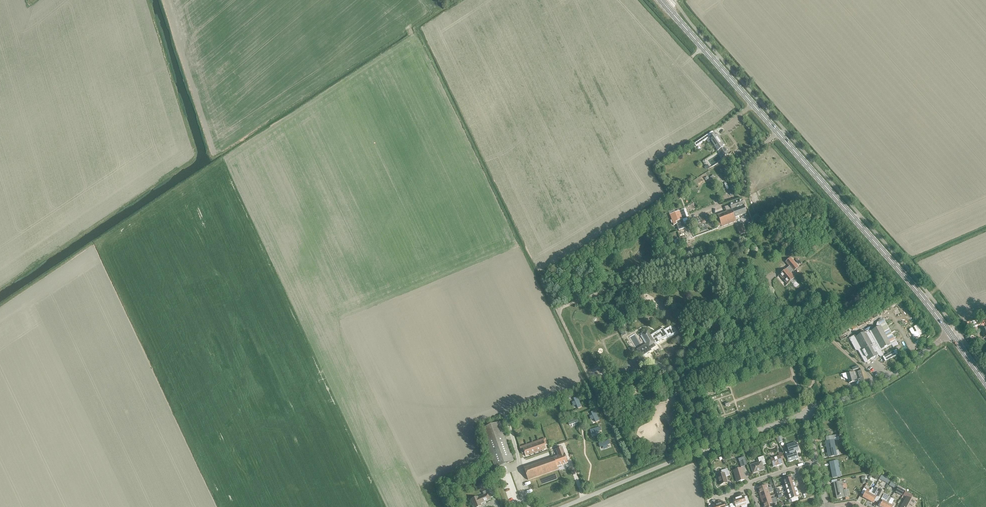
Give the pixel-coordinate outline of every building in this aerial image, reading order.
[(723,145),(725,144),(717,133),(715,135),(714,134),(709,138),(718,151),(724,147),(723,145)] [(715,176),(721,186),(726,183),(721,173),(715,176)] [(721,226),(736,221),(735,218),(747,213),(741,200),(724,207),(725,212),(713,217),(717,227),(721,226)] [(684,210),(676,213),(674,209),(668,212),(672,220),(671,220),(672,223),(673,223),(674,225),(676,224),(678,230),(685,228),(684,224),(686,223),(685,221),(688,220),(684,210)] [(737,225),(740,235),(745,233),(742,223),(737,225)] [(792,271),(793,272),(798,267),(790,258),(785,262),(789,268),(787,270),(786,269),(779,275),(787,284),(794,279),(789,274),(792,271)] [(634,297),(638,306),(645,303),(641,294),(634,297)] [(893,348),(898,345),(883,319),(877,323),(876,326),(877,328),(871,331),(869,332),(868,330),(864,333),(863,331),(849,339),(856,351),(857,350),(865,363),(866,363),(867,362),(868,361),(870,360),(872,360),(875,358),(876,357),(878,355),(881,357),(883,355),(881,351),(892,345),(893,348)] [(666,337),(674,332),(670,326),(663,330),(661,328),(649,335),(646,330),(642,332),(642,334),(641,335),(647,345),(637,351),(640,356),(649,351),(648,349),(654,346),(653,344),(666,336),(666,337)] [(897,352),(896,353),(895,351),(883,357),(885,361),(898,354),(897,352)] [(855,380),(857,379),(855,372),(847,374),(847,373),(843,374),(844,378),(847,379),(848,379),(849,383),(854,382),(854,379),(855,380)] [(481,429),(495,467),(513,461),(500,423),(481,429)] [(834,439),(834,440),(839,439),(839,437),(838,435),(825,437),(826,442),(825,442),(828,457),(837,456),(833,440),(834,439)] [(523,448),(525,456),(546,448),(543,441),(523,448)] [(786,454),(788,462),(798,459),(795,451),(799,450),(796,443),(787,446),(789,453),(786,454)] [(524,468),(528,481),(559,470),(558,468),(568,464),(563,448),(556,451),(558,456),(524,468)] [(770,459),(773,467),(782,464),(781,460),(784,459),(782,452),(778,453),(779,456),(770,459)] [(750,465),(753,473),(764,470),(763,466),(766,464),(763,456),(758,458),(759,463),(750,465)] [(829,462),(832,478),(841,476),(837,461),(829,462)] [(733,471),(737,482),(745,480),(741,468),(733,471)] [(717,476),(720,485),(727,483),(725,477),(729,476),(727,469),(721,471),(722,474),(717,476)] [(785,485),(795,482),(794,480),(793,480),(792,477),(791,478),(790,475),(784,477),(785,480),(784,480),(785,485)] [(847,490),(843,490),(842,481),(834,483),(837,499),(845,497),(844,495),(848,494),(847,490)] [(759,494),(772,489),(771,487),(768,488),(766,485),(757,488),(759,494)] [(898,487),(895,492),(902,496),(904,491),(898,487)] [(868,501),(874,489),(872,488),(870,491),(872,492),(871,495),(865,492),(862,498),(868,501)] [(760,499),(770,496),(769,493),(773,492),(772,489),(759,494),(760,499)] [(874,489),(868,501),(873,504),(876,498),(873,496),(875,493),(874,493),(876,490),(874,489)] [(798,492),(788,495),(790,500),(791,500),(792,502),(798,500),(797,497),(798,497),(798,495),(798,494),(798,492)] [(489,500),(487,494),(477,499),(476,498),(470,501),(473,506),(477,506),(480,506),(479,503),(483,501),(483,502),(489,500)] [(741,506),(747,506),(750,505),(748,499),(745,500),(743,496),(738,497),(741,506)] [(762,505),(776,500),(775,498),(771,499),(770,496),(760,499),(762,505)] [(741,506),(738,497),(733,499),(734,503),(729,505),(730,506),(739,506),(741,506)] [(911,506),(912,506),(915,502),(907,497),(901,506),(911,506)] [(886,506),(897,506),(898,506),(897,505),(900,500),(897,498),(894,504),(893,506),(891,505),(894,500),(891,498),(889,501),(888,504),(886,506)]
